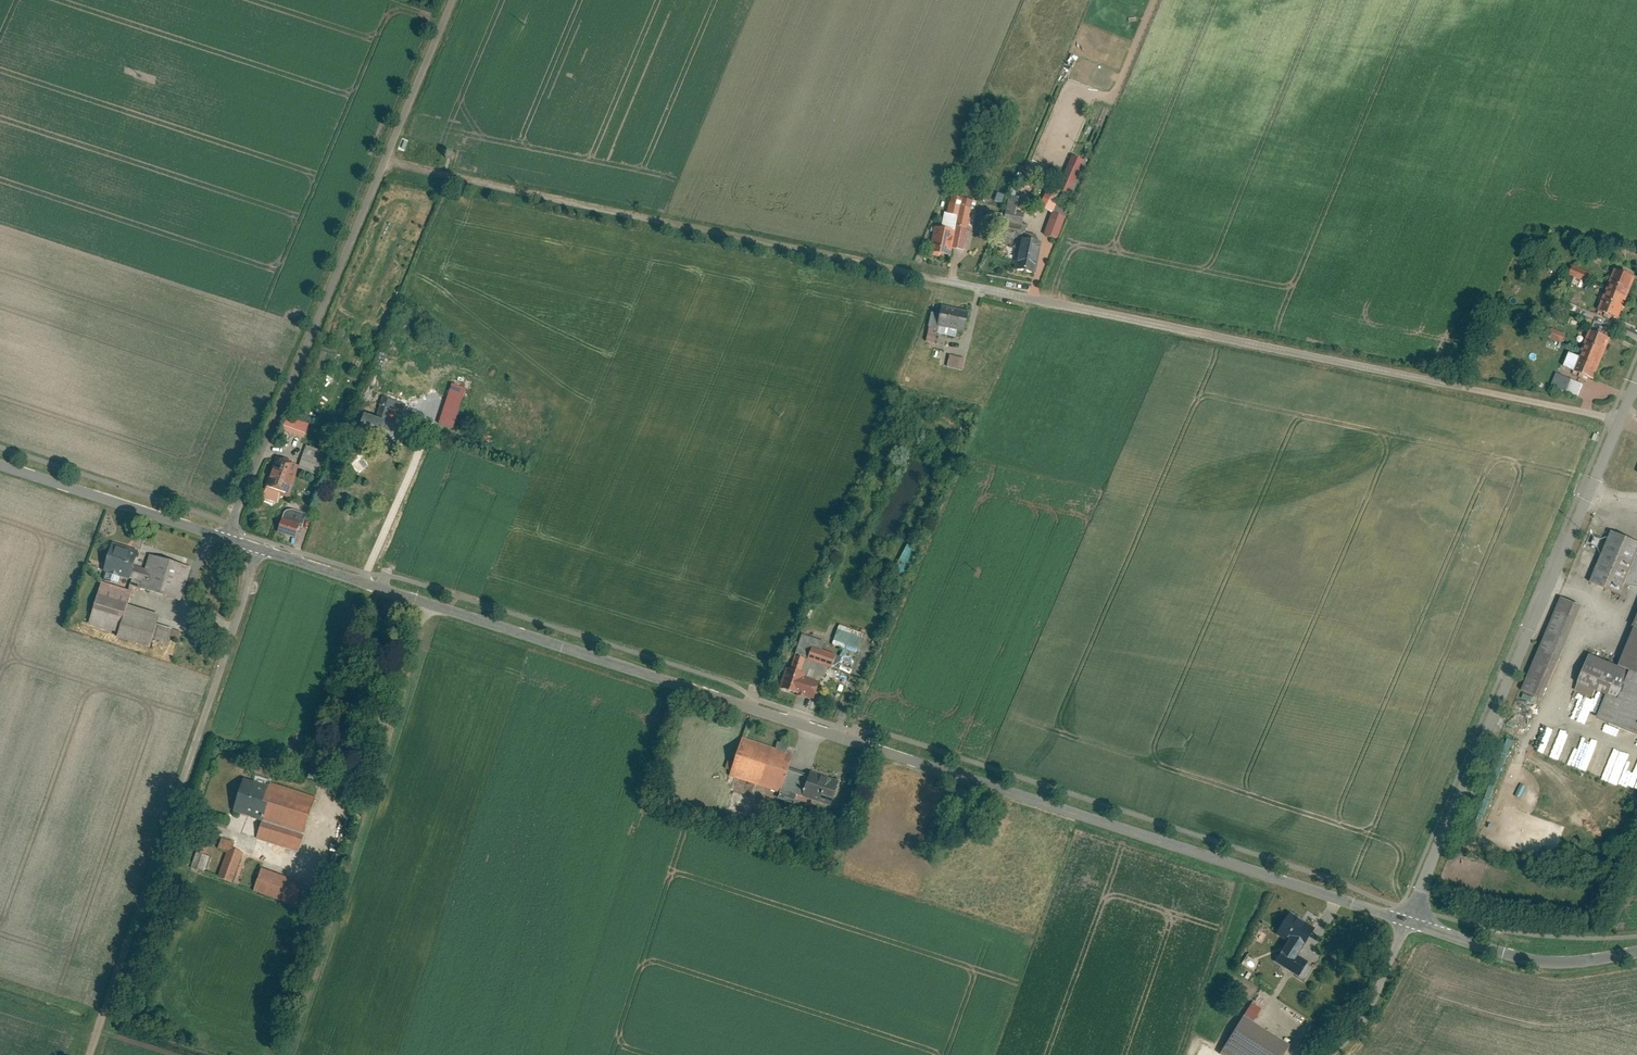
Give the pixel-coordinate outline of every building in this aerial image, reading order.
[(451,151),(448,151),(446,155),(446,158),(453,160),(454,156),(455,152),(451,151)] [(1071,193),(1086,159),(1073,153),(1058,187),(1071,193)] [(1056,203),(1062,190),(1050,185),(1044,198),(1056,203)] [(975,201),(952,195),(943,227),(935,225),(928,252),(950,258),(953,248),(963,250),(975,201)] [(1025,213),(1016,211),(1018,197),(1009,195),(1005,222),(1023,225),(1025,213)] [(1059,210),(1046,205),(1037,226),(1050,231),(1059,210)] [(1038,241),(1022,239),(1017,269),(1032,272),(1038,241)] [(1595,274),(1578,267),(1574,275),(1592,282),(1595,274)] [(1611,289),(1631,298),(1636,285),(1636,276),(1620,269),(1611,289)] [(1611,289),(1602,310),(1623,318),(1631,298),(1611,289)] [(1569,303),(1580,305),(1581,295),(1571,294),(1569,303)] [(969,311),(932,304),(927,333),(964,340),(969,311)] [(1550,338),(1563,344),(1568,335),(1554,329),(1550,338)] [(1615,339),(1594,330),(1583,357),(1578,370),(1598,379),(1615,339)] [(1583,357),(1573,353),(1568,366),(1578,370),(1583,357)] [(962,371),(965,358),(950,354),(947,367),(962,371)] [(1573,379),(1559,373),(1554,385),(1568,391),(1568,390),(1573,379)] [(1568,390),(1581,395),(1585,384),(1573,379),(1568,390)] [(513,404),(452,383),(438,423),(452,427),(462,398),(509,415),(513,404)] [(408,401),(385,394),(381,409),(403,416),(408,401)] [(406,427),(365,414),(356,441),(398,454),(406,427)] [(311,423),(291,416),(285,430),(306,438),(311,423)] [(333,470),(338,455),(308,445),(301,465),(300,469),(318,475),(322,466),(333,470)] [(301,465),(278,457),(269,486),(292,494),(300,469),(301,465)] [(286,511),(283,517),(278,533),(296,538),(304,514),(293,510),(286,511)] [(1632,586),(1636,572),(1636,541),(1616,532),(1595,583),(1627,596),(1632,586)] [(142,552),(114,544),(106,570),(111,571),(124,575),(134,578),(137,567),(142,552)] [(908,544),(895,570),(906,576),(919,550),(908,544)] [(195,568),(153,555),(148,570),(145,581),(143,589),(185,602),(195,568)] [(134,578),(145,581),(148,570),(137,567),(134,578)] [(124,575),(111,571),(107,582),(121,586),(124,575)] [(90,625),(120,634),(128,606),(133,590),(121,586),(107,582),(104,581),(90,625)] [(1586,606),(1565,597),(1526,691),(1547,699),(1586,606)] [(160,625),(162,616),(128,606),(120,634),(154,644),(156,639),(160,625)] [(173,638),(176,629),(160,625),(156,639),(171,644),(173,638)] [(866,632),(842,625),(836,644),(859,652),(866,632)] [(173,638),(180,640),(182,631),(176,629),(173,638)] [(1624,666),(1594,654),(1578,691),(1608,705),(1602,719),(1636,734),(1636,632),(1624,666)] [(839,654),(816,647),(811,660),(834,667),(839,654)] [(807,658),(798,655),(793,669),(803,672),(807,658)] [(793,669),(790,668),(783,689),(818,700),(824,683),(806,677),(808,673),(803,672),(793,669)] [(1557,734),(1559,726),(1549,723),(1540,753),(1555,757),(1561,735),(1557,734)] [(793,753),(745,737),(732,776),(780,792),(781,788),(789,766),(793,753)] [(1611,781),(1619,764),(1611,760),(1608,768),(1603,765),(1598,776),(1611,781)] [(812,773),(789,766),(781,788),(785,790),(782,799),(797,803),(800,795),(804,796),(812,773)] [(812,773),(804,796),(835,806),(842,783),(812,773)] [(236,811),(262,819),(271,788),(246,780),(236,811)] [(317,797),(273,783),(271,788),(262,819),(266,821),(306,833),(317,797)] [(306,833),(266,821),(261,839),(300,851),(306,833)] [(237,843),(221,838),(218,846),(230,850),(234,852),(237,843)] [(234,852),(230,850),(221,877),(240,883),(249,857),(234,852)] [(212,858),(199,853),(194,868),(207,872),(212,858)] [(304,883),(266,870),(258,893),(296,906),(304,883)] [(1317,929),(1292,914),(1280,933),(1292,940),(1305,948),(1317,929)] [(1305,948),(1292,940),(1287,949),(1300,957),(1305,948)] [(1299,976),(1307,981),(1316,966),(1300,957),(1287,949),(1280,960),(1301,973),(1299,976)] [(1248,1015),(1224,1053),(1227,1054),(1287,1054),(1294,1044),(1248,1015)]
